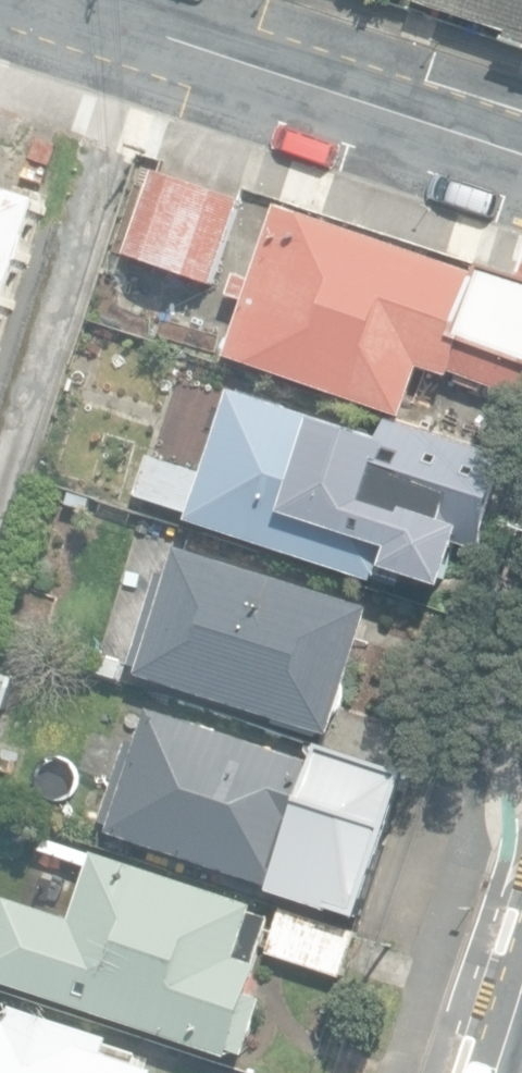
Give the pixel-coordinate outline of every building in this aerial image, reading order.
[(521,47),(521,0),(421,0),(420,3),(510,33),(506,42),(521,47)] [(128,256),(215,286),(244,201),(157,172),(129,255),(128,256)] [(48,206),(0,190),(0,351),(48,206)] [(407,416),(423,367),(459,379),(457,385),(482,394),(485,386),(521,398),(521,276),(483,262),(479,274),(280,208),(256,279),(238,274),(231,296),(246,301),(227,356),(407,416)] [(176,387),(202,396),(210,374),(184,365),(176,387)] [(192,522),(378,581),(382,570),(457,593),(473,541),(489,546),(517,457),(390,417),(385,434),(230,386),(202,473),(154,458),(141,499),(194,516),(192,522)] [(138,677),(333,738),(373,609),(180,549),(179,549),(170,577),(159,574),(131,666),(141,669),(138,677)] [(92,671),(120,680),(125,663),(99,654),(98,654),(92,671)] [(5,709),(16,679),(0,673),(0,707),(5,709)] [(110,836),(361,922),(409,780),(327,752),(321,770),(154,713),(148,728),(141,726),(135,743),(131,742),(102,825),(113,828),(110,836)] [(10,731),(0,727),(0,760),(10,731)] [(271,919),(253,913),(256,905),(94,853),(73,920),(5,898),(0,915),(0,983),(233,1058),(235,1052),(246,1055),(263,1000),(252,997),(262,965),(257,964),(271,919)] [(268,952),(342,977),(358,931),(283,906),(268,952)] [(159,1071),(106,1053),(111,1039),(14,1007),(9,1023),(0,1020),(0,1072),(158,1072),(159,1071)]
